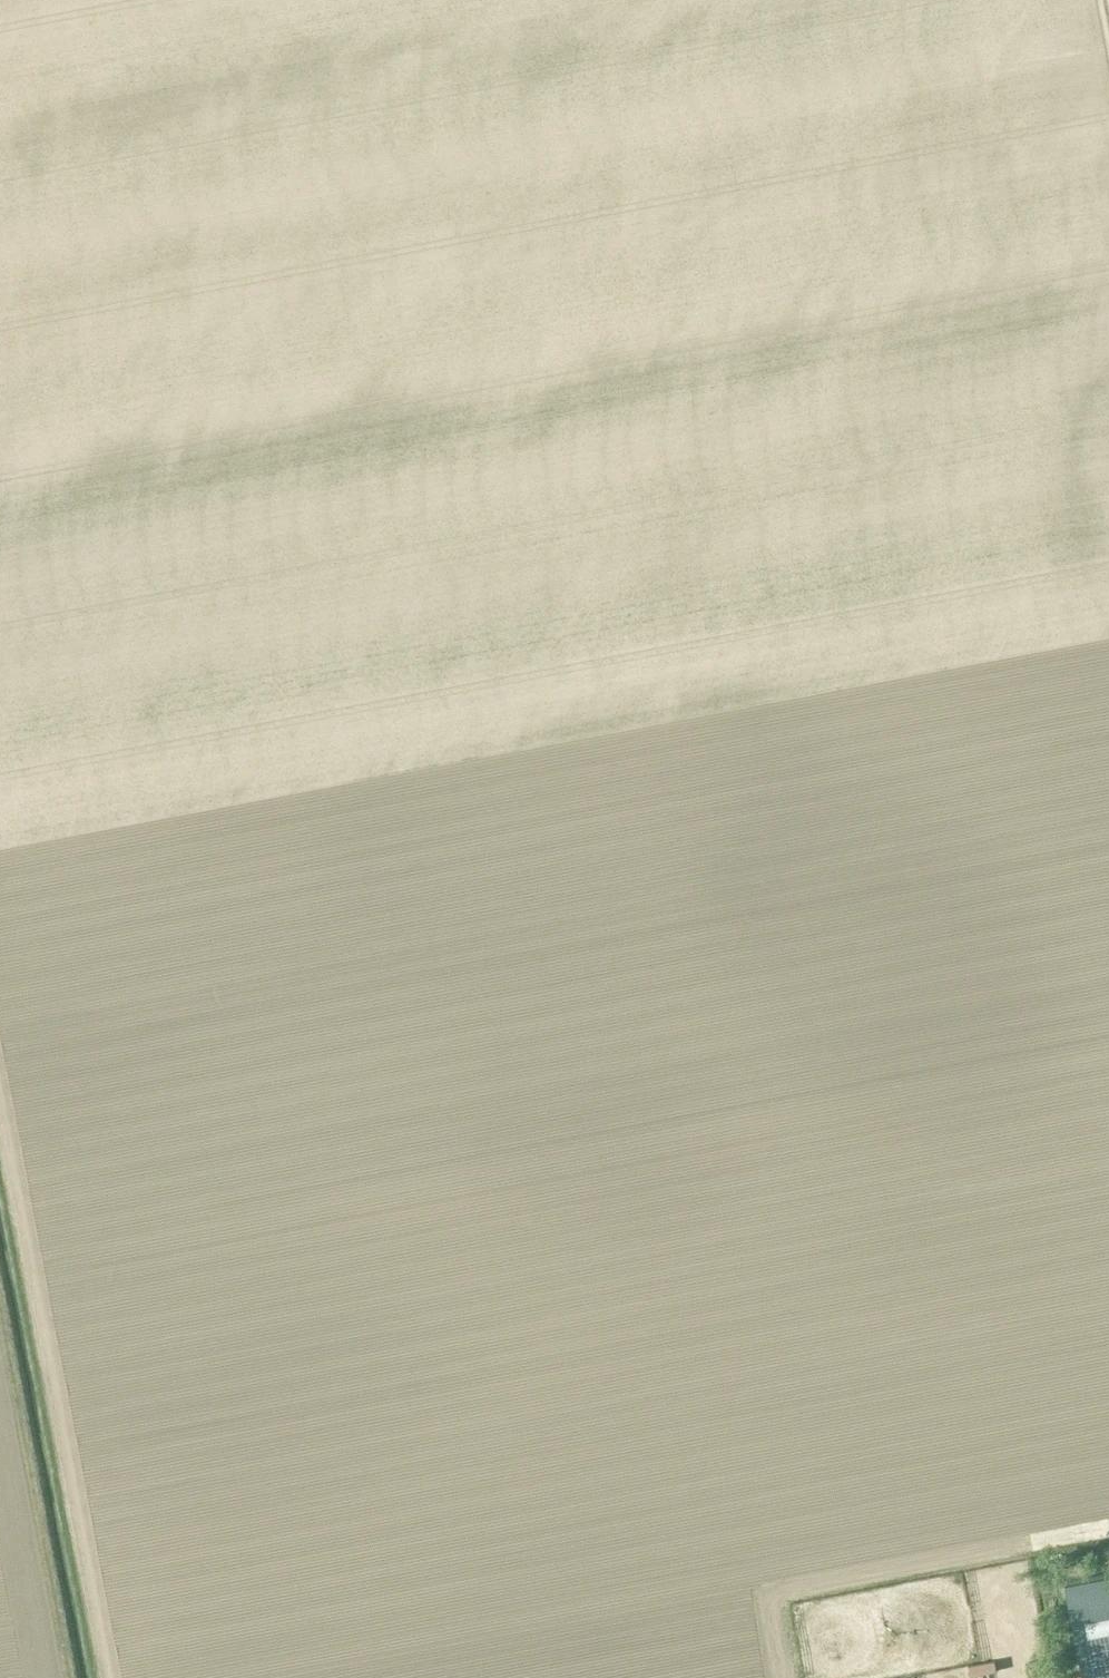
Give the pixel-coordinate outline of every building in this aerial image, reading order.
[(1066,1581),(1085,1677),(1108,1677),(1108,1573),(1066,1581)]
